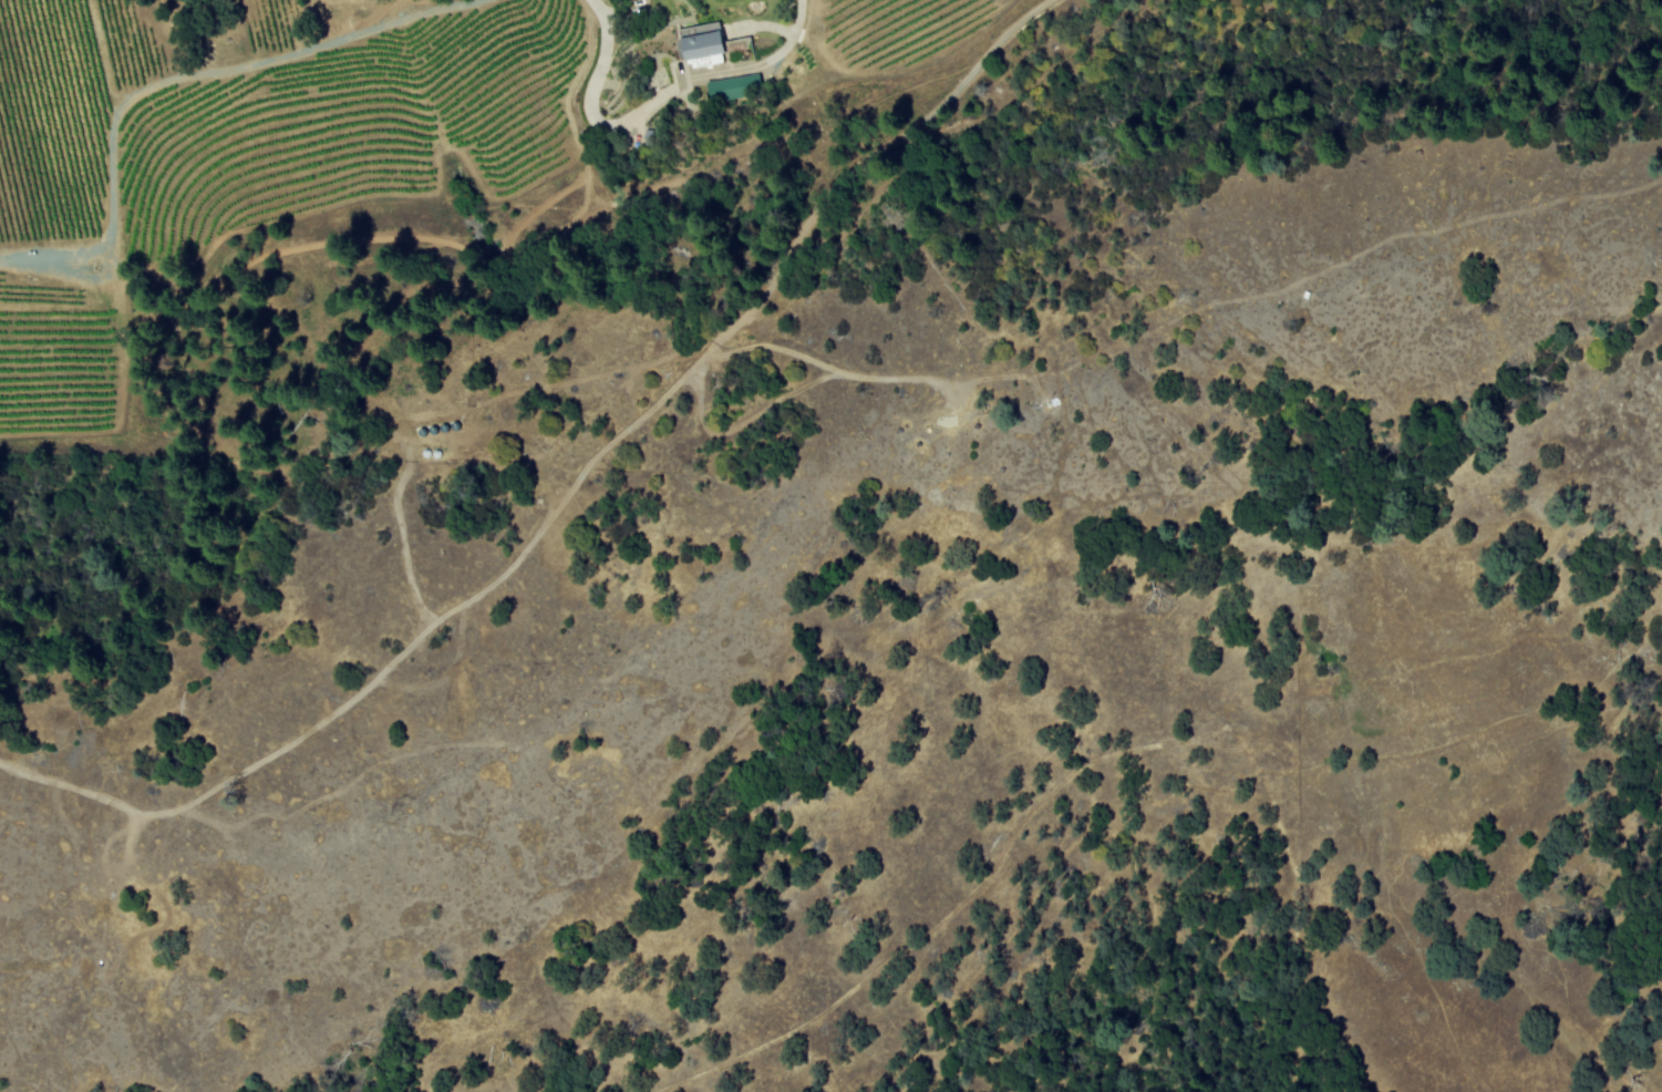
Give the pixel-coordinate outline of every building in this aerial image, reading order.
[(675,39),(680,65),(720,56),(714,30),(675,39)] [(707,84),(713,105),(762,90),(756,70),(707,84)]
